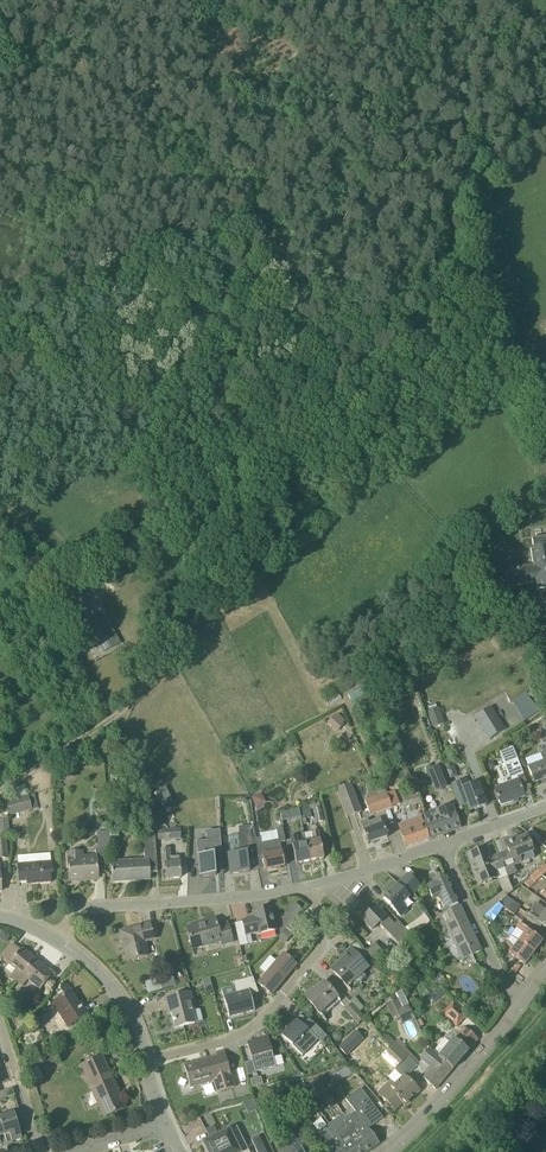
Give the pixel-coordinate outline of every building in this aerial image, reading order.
[(159,531),(163,538),(170,533),(165,526),(159,531)] [(532,539),(533,549),(530,550),(533,567),(506,571),(508,587),(535,583),(536,591),(540,591),(541,601),(545,600),(545,537),(532,539)] [(73,613),(87,605),(77,586),(63,594),(73,613)] [(98,620),(95,615),(84,621),(88,629),(90,628),(103,653),(120,644),(105,616),(98,620)] [(511,700),(521,720),(536,713),(526,692),(511,700)] [(488,740),(505,730),(491,707),(474,717),(488,740)] [(429,718),(441,715),(439,708),(427,712),(429,718)] [(327,723),(332,728),(339,720),(334,715),(327,723)] [(387,763),(400,758),(396,747),(382,752),(387,763)] [(501,805),(524,797),(517,777),(523,775),(513,747),(500,751),(510,778),(505,780),(507,784),(495,788),(501,805)] [(540,754),(543,761),(534,765),(528,767),(534,783),(545,778),(545,751),(540,753),(540,754)] [(435,773),(442,793),(452,789),(445,769),(435,773)] [(372,781),(365,783),(368,794),(369,798),(377,795),(376,792),(374,787),(372,781)] [(463,788),(461,782),(451,785),(459,808),(466,805),(469,812),(486,806),(477,783),(463,788)] [(346,818),(361,813),(351,783),(336,789),(346,818)] [(166,788),(156,793),(163,808),(173,803),(166,788)] [(260,793),(251,796),(255,806),(264,802),(260,793)] [(420,804),(417,793),(403,797),(406,807),(420,804)] [(378,797),(383,810),(391,807),(386,794),(378,797)] [(29,797),(28,795),(5,801),(8,812),(9,816),(33,809),(29,797)] [(383,810),(378,797),(377,795),(369,798),(365,800),(370,815),(374,813),(383,810)] [(154,802),(144,807),(148,815),(158,810),(154,802)] [(426,825),(424,825),(429,839),(459,828),(451,805),(436,811),(438,816),(425,821),(426,825)] [(306,819),(312,818),(309,806),(299,808),(301,820),(306,819)] [(320,808),(313,810),(315,823),(323,822),(320,808)] [(289,821),(287,813),(280,815),(281,823),(289,821)] [(382,825),(379,818),(369,822),(368,820),(360,822),(368,844),(387,838),(383,825),(382,825)] [(1,820),(0,820),(0,859),(6,859),(4,839),(11,839),(9,820),(1,820)] [(406,847),(429,839),(424,825),(401,834),(406,847)] [(165,841),(181,840),(180,828),(164,829),(157,830),(158,840),(165,840),(165,841)] [(281,852),(279,843),(285,841),(283,835),(282,828),(276,829),(279,843),(271,845),(270,842),(261,844),(260,838),(252,840),(255,857),(262,856),(265,870),(285,866),(282,852),(281,852)] [(200,876),(216,875),(215,868),(223,867),(221,830),(207,831),(208,840),(197,841),(200,876)] [(99,846),(108,846),(108,831),(98,831),(99,846)] [(310,861),(323,859),(318,831),(304,834),(306,842),(310,861)] [(119,832),(111,832),(111,839),(111,841),(119,840),(119,832)] [(249,873),(249,862),(256,861),(255,857),(252,840),(251,833),(239,834),(240,853),(228,853),(230,875),(249,873)] [(310,861),(306,842),(298,844),(296,835),(291,836),(296,864),(310,861)] [(504,869),(521,863),(534,858),(526,836),(513,841),(512,839),(504,841),(508,852),(499,855),(504,869)] [(157,872),(156,852),(155,838),(143,839),(145,860),(111,862),(112,874),(113,881),(131,880),(131,881),(150,880),(149,873),(157,872)] [(170,857),(170,848),(161,849),(163,869),(164,870),(165,879),(180,878),(179,863),(179,857),(170,857)] [(495,872),(504,869),(499,855),(490,859),(486,848),(468,855),(479,885),(497,878),(495,872)] [(82,858),(82,851),(67,852),(69,881),(98,879),(96,857),(82,858)] [(52,862),(51,862),(17,865),(19,883),(27,882),(27,885),(51,883),(50,874),(53,874),(52,862)] [(528,888),(534,882),(542,875),(537,870),(523,883),(528,888)] [(446,910),(458,904),(445,875),(432,881),(432,882),(426,884),(433,900),(439,897),(446,910)] [(401,916),(406,911),(401,905),(419,888),(407,876),(383,899),(401,916)] [(514,915),(520,906),(506,897),(501,905),(499,903),(498,904),(503,907),(514,915)] [(295,902),(284,914),(289,919),(300,906),(295,902)] [(536,903),(531,910),(532,911),(527,918),(540,927),(542,925),(545,929),(545,911),(536,903)] [(492,922),(503,907),(498,904),(485,915),(492,922)] [(258,935),(277,930),(271,907),(253,911),(254,918),(242,920),(246,936),(258,933),(258,935)] [(394,925),(376,907),(362,920),(372,930),(378,924),(400,947),(409,938),(395,924),(394,925)] [(462,960),(480,952),(460,907),(441,915),(462,960)] [(423,915),(406,928),(412,936),(429,923),(423,915)] [(293,935),(305,924),(297,916),(285,927),(287,929),(293,935)] [(218,926),(215,919),(186,928),(193,949),(221,941),(222,945),(233,942),(227,924),(218,926)] [(127,961),(138,958),(148,956),(144,942),(154,940),(153,936),(150,925),(120,932),(127,961)] [(527,931),(519,925),(515,931),(522,936),(518,942),(533,954),(542,941),(527,930),(527,931)] [(287,929),(278,938),(284,944),(293,935),(287,929)] [(533,954),(518,942),(514,948),(506,942),(502,948),(510,953),(509,954),(525,965),(533,954)] [(372,959),(381,951),(375,943),(365,952),(372,959)] [(20,950),(13,944),(2,957),(9,964),(8,965),(15,970),(10,977),(15,982),(34,959),(22,949),(20,950)] [(350,991),(365,978),(362,973),(368,968),(351,949),(344,955),(345,957),(331,969),(350,991)] [(296,965),(290,959),(282,953),(257,983),(271,995),(296,965)] [(40,990),(53,974),(34,959),(15,982),(22,987),(27,980),(40,990)] [(394,973),(387,979),(395,989),(402,983),(394,973)] [(171,975),(143,982),(146,993),(173,986),(171,975)] [(438,975),(432,980),(439,988),(444,983),(438,975)] [(186,977),(179,979),(180,985),(188,983),(186,977)] [(210,978),(202,980),(206,995),(214,993),(210,978)] [(337,998),(323,982),(313,992),(311,990),(304,997),(319,1014),(337,998)] [(394,1022),(399,1020),(402,1025),(414,1019),(407,1005),(408,1005),(400,989),(395,991),(403,1007),(402,1008),(398,999),(396,1000),(394,997),(390,999),(389,998),(384,1000),(394,1022)] [(18,991),(9,1001),(10,1003),(17,1008),(26,997),(18,991)] [(223,998),(228,1018),(254,1011),(249,991),(223,998)] [(80,1007),(70,992),(53,1003),(69,1027),(88,1015),(82,1005),(80,1007)] [(195,1011),(190,992),(165,999),(167,1009),(170,1008),(175,1028),(195,1023),(192,1012),(195,1011)] [(364,1019),(364,1018),(368,1014),(363,1009),(364,1009),(354,998),(349,1002),(351,1004),(364,1019)] [(456,1026),(467,1015),(454,1002),(443,1013),(456,1026)] [(358,1025),(364,1019),(351,1004),(344,1011),(358,1025)] [(305,1029),(305,1028),(294,1019),(280,1035),(284,1039),(292,1045),(298,1037),(309,1046),(316,1038),(305,1029)] [(468,1051),(478,1039),(464,1028),(456,1037),(454,1040),(439,1057),(429,1049),(428,1050),(452,1070),(468,1051)] [(59,1032),(48,1038),(51,1044),(62,1038),(59,1032)] [(332,1034),(332,1039),(335,1041),(339,1041),(341,1039),(342,1035),(339,1032),(335,1032),(332,1034)] [(389,1048),(389,1049),(402,1063),(409,1056),(396,1042),(393,1045),(387,1038),(383,1042),(389,1048)] [(267,1039),(246,1045),(250,1059),(251,1059),(255,1073),(265,1070),(261,1056),(271,1053),(267,1039)] [(344,1040),(337,1046),(341,1051),(348,1045),(344,1040)] [(402,1063),(389,1049),(380,1057),(393,1071),(402,1063)] [(419,1060),(420,1062),(428,1069),(421,1077),(436,1090),(452,1070),(428,1050),(419,1060)] [(50,1051),(37,1058),(42,1067),(55,1061),(50,1051)] [(218,1093),(235,1088),(231,1075),(224,1051),(217,1053),(217,1057),(184,1066),(190,1088),(215,1081),(218,1093)] [(125,1109),(113,1083),(102,1057),(81,1066),(100,1107),(104,1118),(125,1109)] [(349,1068),(341,1071),(344,1079),(352,1075),(349,1068)] [(261,1077),(250,1080),(252,1088),(263,1085),(261,1077)] [(406,1078),(405,1077),(403,1078),(395,1087),(391,1082),(378,1094),(394,1110),(402,1103),(404,1106),(419,1091),(406,1078)] [(317,1081),(308,1087),(317,1100),(326,1094),(317,1081)] [(305,1083),(296,1088),(299,1094),(308,1090),(305,1083)] [(346,1100),(352,1108),(345,1113),(372,1149),(379,1144),(368,1129),(383,1118),(361,1088),(346,1100)] [(253,1100),(242,1102),(248,1114),(258,1110),(253,1100)] [(21,1139),(13,1113),(0,1117),(0,1121),(7,1144),(21,1139)] [(343,1121),(332,1129),(349,1151),(368,1151),(372,1149),(345,1113),(343,1114),(346,1119),(343,1121)] [(191,1129),(197,1126),(200,1132),(205,1130),(199,1118),(188,1123),(191,1129)] [(209,1135),(217,1131),(214,1124),(206,1128),(209,1135)] [(332,1129),(329,1124),(317,1133),(331,1151),(349,1151),(332,1129)] [(230,1131),(204,1143),(208,1151),(240,1151),(230,1131)] [(264,1134),(251,1140),(257,1151),(273,1151),(264,1134)] [(285,1135),(272,1143),(276,1151),(295,1151),(289,1143),(285,1135)]
